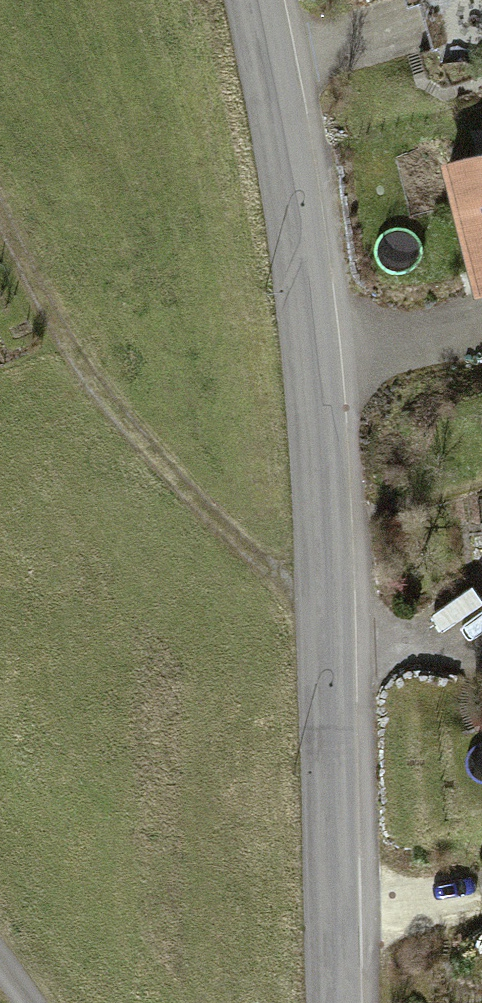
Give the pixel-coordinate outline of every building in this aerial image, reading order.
[(453,167),(481,272),(481,159),(453,167)]
